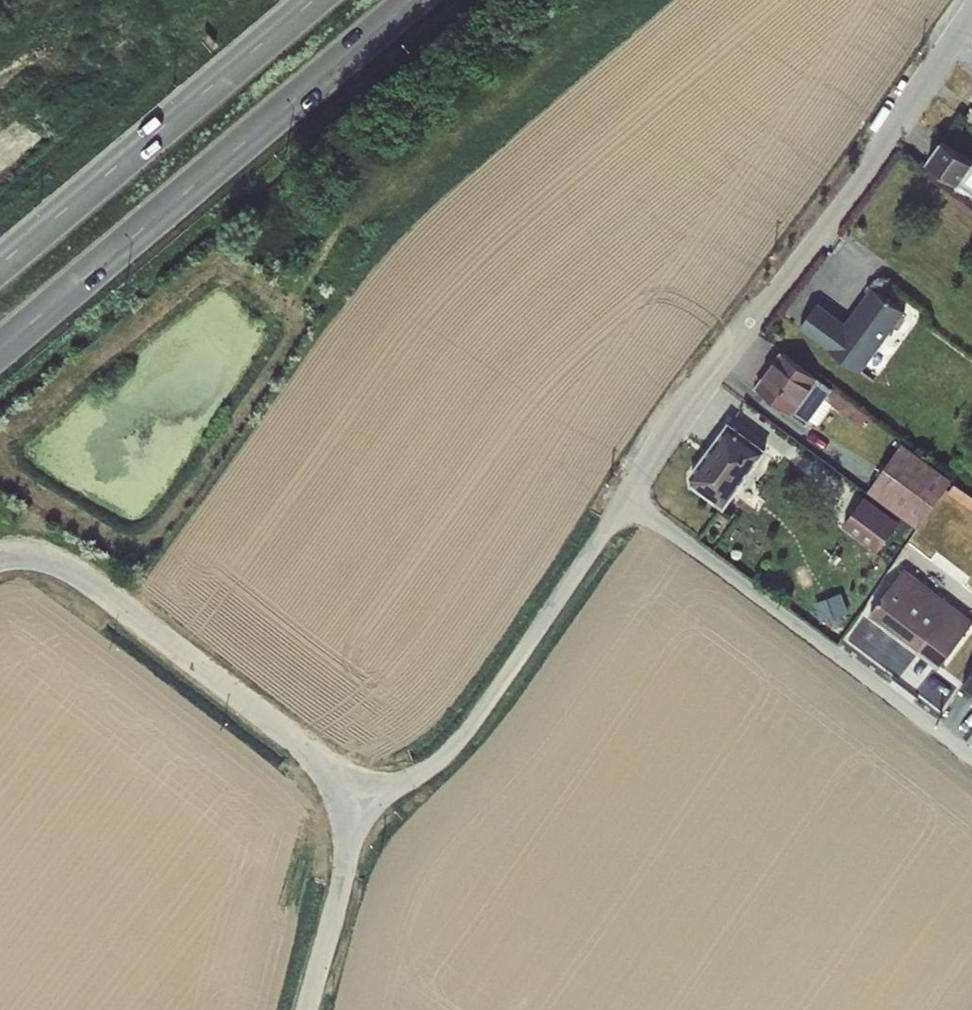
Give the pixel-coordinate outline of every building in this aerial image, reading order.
[(963,97),(971,104),(971,86),(963,97)] [(866,368),(905,306),(871,285),(850,318),(816,297),(798,326),(866,368)] [(837,401),(828,397),(838,377),(776,346),(755,390),(825,425),(837,401)] [(723,504),(765,445),(727,418),(685,477),(723,504)] [(904,437),(867,485),(919,524),(955,475),(904,437)] [(883,548),(903,515),(862,490),(841,523),(883,548)] [(939,664),(971,622),(971,614),(905,562),(869,609),(939,664)] [(971,694),(971,664),(960,688),(971,694)]
